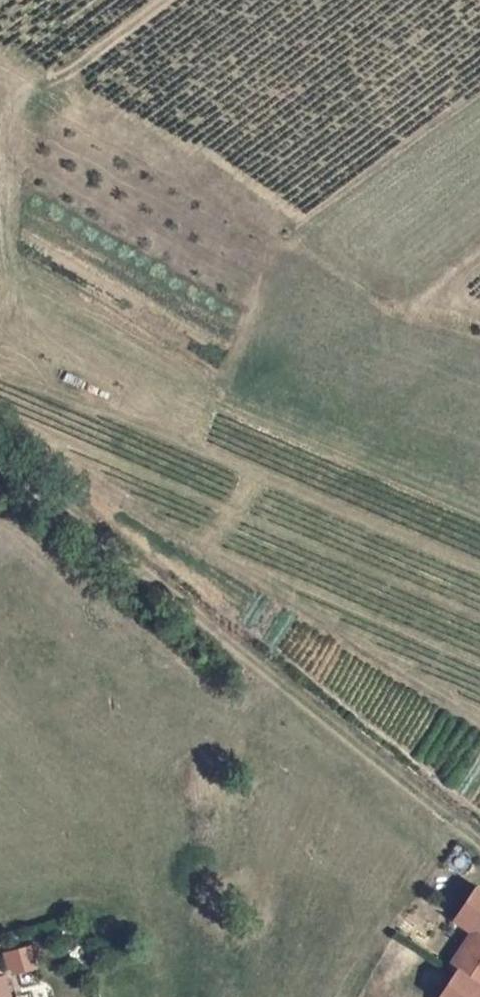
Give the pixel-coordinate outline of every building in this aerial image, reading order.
[(471,900),(454,926),(472,938),(444,979),(452,984),(443,996),(479,996),(479,906),(471,900)] [(30,944),(4,947),(7,971),(33,968),(30,944)]
